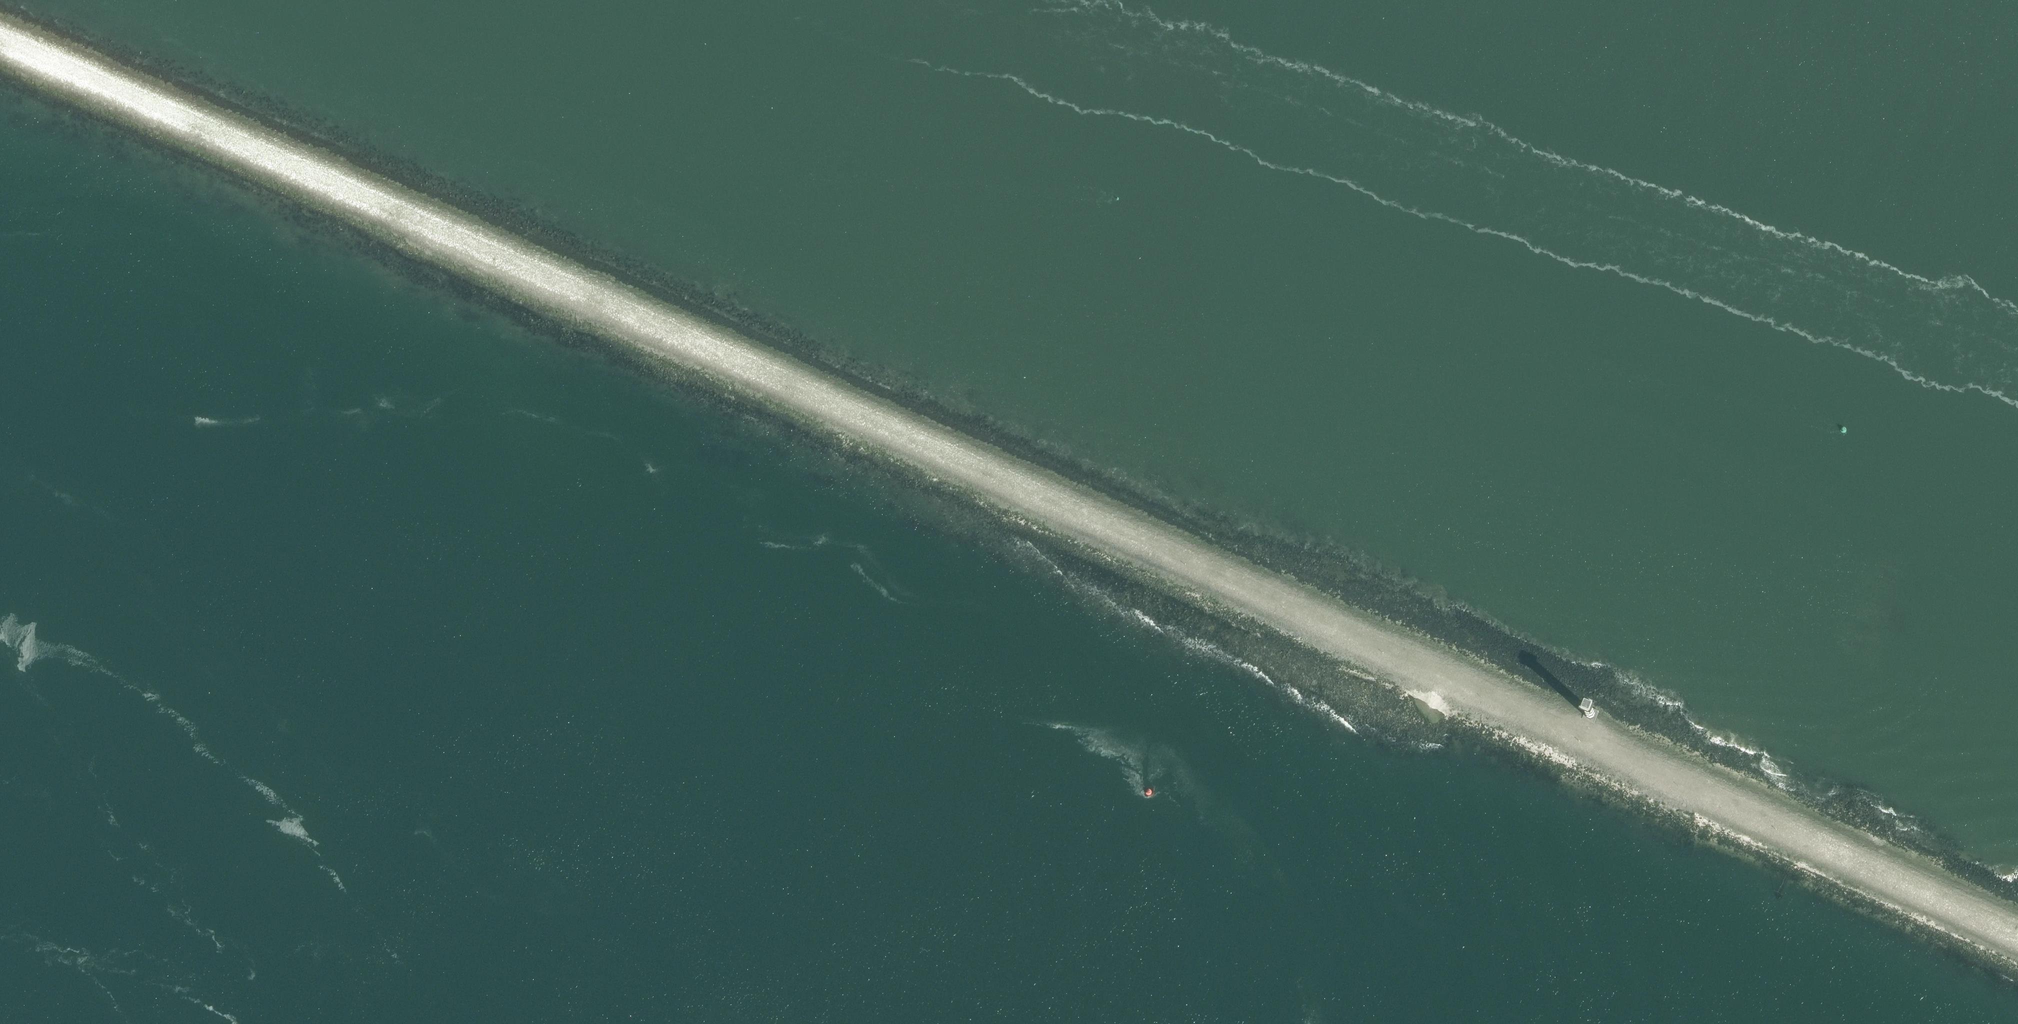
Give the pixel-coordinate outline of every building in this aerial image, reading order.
[(1582,719),(1593,724),(1598,713),(1587,708),(1586,711),(1584,715),(1582,719)]
